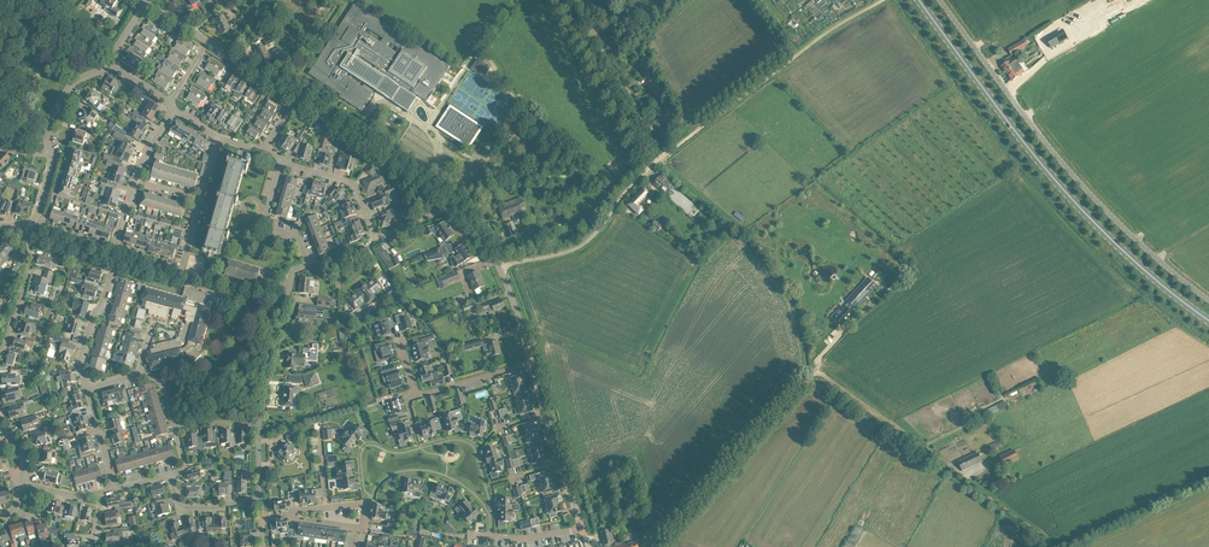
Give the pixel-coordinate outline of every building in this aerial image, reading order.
[(100,4),(106,8),(105,9),(110,13),(116,17),(120,11),(113,7),(117,0),(97,0),(96,1),(100,3),(100,4)] [(450,67),(354,4),(345,19),(312,69),(308,74),(341,95),(339,97),(361,111),(373,94),(372,93),(374,90),(375,90),(386,98),(408,112),(408,111),(416,99),(417,98),(415,97),(417,95),(427,102),(450,67)] [(249,12),(238,18),(243,26),(248,23),(249,26),(255,23),(249,12)] [(614,18),(618,28),(627,24),(623,14),(614,18)] [(223,15),(220,17),(214,19),(222,35),(231,30),(223,15)] [(144,29),(156,37),(157,37),(161,31),(160,31),(163,25),(151,18),(147,23),(148,24),(147,26),(144,24),(142,28),(144,29)] [(153,42),(156,37),(144,29),(141,34),(141,35),(140,37),(137,35),(135,39),(137,40),(149,48),(150,48),(154,42),(153,42)] [(1051,48),(1064,40),(1059,32),(1046,39),(1051,48)] [(177,43),(174,48),(186,56),(189,50),(190,48),(193,49),(195,46),(180,37),(177,42),(176,43),(177,43)] [(1023,39),(1008,49),(1012,56),(1023,49),(1022,48),(1027,44),(1023,39)] [(146,53),(149,48),(137,40),(134,45),(134,46),(133,48),(130,46),(128,50),(130,51),(142,59),(143,59),(147,53),(146,53)] [(270,60),(264,46),(255,50),(261,64),(270,60)] [(186,56),(174,48),(173,48),(169,54),(170,54),(167,59),(179,67),(183,62),(182,61),(183,59),(186,61),(188,57),(186,56)] [(136,70),(139,65),(140,64),(139,64),(142,59),(130,51),(127,56),(127,57),(126,59),(123,57),(121,61),(136,70)] [(284,59),(281,52),(274,56),(276,60),(275,61),(276,63),(284,59)] [(205,69),(210,72),(217,77),(220,71),(221,72),(225,66),(210,57),(208,60),(210,62),(209,64),(208,64),(205,69)] [(1009,61),(1001,66),(1006,72),(1019,63),(1015,58),(1010,62),(1009,61)] [(181,68),(179,67),(167,59),(166,59),(162,65),(163,65),(160,70),(172,78),(176,73),(175,72),(176,70),(179,72),(181,68)] [(478,59),(471,69),(484,78),(491,68),(478,59)] [(643,70),(641,71),(645,78),(647,77),(649,81),(648,82),(650,86),(653,85),(657,93),(660,91),(656,84),(658,83),(645,60),(640,63),(643,70)] [(1019,63),(1006,72),(1013,81),(1025,72),(1019,63)] [(160,70),(159,70),(159,71),(155,76),(157,77),(153,82),(165,89),(169,84),(168,83),(169,81),(172,83),(174,79),(172,78),(160,70)] [(196,83),(201,86),(208,91),(211,85),(213,86),(216,80),(201,71),(199,74),(202,76),(200,78),(196,83)] [(112,91),(115,93),(117,89),(120,84),(115,81),(116,80),(109,75),(106,79),(108,80),(106,82),(102,88),(110,94),(112,91)] [(230,80),(227,84),(225,88),(229,90),(230,88),(235,92),(242,81),(244,79),(239,76),(236,78),(233,75),(230,80)] [(242,81),(235,92),(234,94),(240,98),(241,96),(245,98),(246,96),(252,87),(253,85),(248,82),(246,83),(242,81)] [(199,106),(202,101),(203,101),(207,95),(197,89),(192,86),(190,90),(192,91),(191,93),(190,93),(187,98),(199,106)] [(252,87),(246,96),(249,98),(248,100),(254,104),(259,96),(262,91),(257,88),(255,89),(252,87)] [(86,100),(91,103),(94,105),(93,106),(97,109),(101,104),(97,101),(97,100),(105,105),(109,99),(103,95),(102,96),(99,94),(94,91),(92,94),(90,92),(86,100)] [(268,103),(265,106),(274,112),(276,109),(279,110),(282,104),(270,96),(266,102),(268,103)] [(649,97),(640,102),(642,107),(652,102),(649,97)] [(146,108),(157,115),(162,109),(151,102),(146,108)] [(215,124),(217,120),(223,111),(224,110),(218,106),(216,109),(213,107),(207,116),(210,118),(210,121),(215,124)] [(277,114),(274,112),(265,106),(261,112),(263,113),(260,116),(269,122),(272,119),(274,119),(277,114)] [(482,127),(450,106),(444,115),(445,115),(439,123),(437,127),(469,148),(482,127)] [(666,106),(661,109),(665,118),(670,115),(666,106)] [(93,122),(98,113),(89,108),(87,111),(83,109),(77,118),(80,120),(80,122),(85,125),(87,126),(90,120),(93,122)] [(157,115),(146,108),(142,115),(153,122),(157,115)] [(223,111),(217,120),(220,122),(220,125),(225,128),(227,125),(233,116),(227,112),(226,114),(223,111)] [(269,122),(260,116),(259,115),(255,121),(257,122),(255,125),(264,131),(266,128),(268,128),(271,123),(269,122)] [(134,129),(144,136),(148,129),(141,125),(144,121),(139,118),(135,116),(133,120),(135,121),(131,127),(134,129)] [(235,132),(238,127),(243,120),(238,116),(236,118),(233,116),(227,125),(230,127),(230,129),(235,132)] [(325,128),(322,127),(322,126),(314,121),(309,128),(324,132),(325,128)] [(170,131),(176,134),(182,125),(176,122),(170,131)] [(260,136),(264,131),(255,125),(251,123),(247,128),(249,130),(246,133),(255,139),(258,136),(260,136)] [(187,129),(182,125),(176,134),(182,138),(187,129)] [(90,131),(85,129),(79,126),(78,130),(76,130),(73,142),(76,143),(75,144),(80,146),(80,145),(83,145),(84,141),(87,140),(86,137),(87,133),(89,134),(90,131)] [(140,142),(144,136),(134,129),(130,136),(140,142)] [(187,129),(182,138),(187,142),(193,133),(187,129)] [(297,137),(298,137),(302,140),(307,132),(302,129),(297,137)] [(121,142),(124,137),(122,136),(116,132),(113,130),(111,132),(115,134),(113,136),(121,142)] [(199,136),(193,133),(187,142),(193,146),(199,136)] [(290,148),(294,143),(296,139),(292,136),(290,138),(285,135),(278,146),(287,152),(289,148),(290,148)] [(199,149),(205,140),(199,136),(193,146),(199,149)] [(211,144),(205,140),(199,149),(204,153),(202,161),(207,162),(209,154),(205,153),(211,144)] [(300,142),(297,147),(294,152),(297,154),(298,153),(301,154),(300,158),(309,161),(313,147),(304,144),(304,145),(300,142)] [(135,148),(129,146),(122,143),(119,149),(131,155),(135,148)] [(162,165),(159,164),(160,160),(163,161),(164,157),(163,156),(165,148),(162,147),(160,155),(159,155),(161,147),(158,146),(154,158),(156,159),(155,163),(151,177),(158,179),(162,165)] [(70,155),(81,158),(83,151),(72,148),(70,155)] [(128,162),(131,155),(119,149),(116,156),(128,162)] [(2,166),(4,164),(5,165),(9,161),(8,160),(10,158),(3,152),(0,155),(0,154),(0,164),(2,166)] [(332,161),(334,155),(323,152),(321,158),(319,164),(330,167),(332,161)] [(114,156),(110,155),(105,153),(105,155),(102,154),(101,157),(104,158),(113,161),(114,156)] [(345,170),(345,171),(347,172),(347,170),(352,171),(354,166),(355,167),(357,160),(348,158),(348,157),(340,154),(337,165),(341,167),(340,169),(345,170)] [(81,158),(70,155),(68,161),(82,166),(83,163),(80,162),(81,158)] [(229,157),(209,228),(203,251),(220,256),(224,240),(227,241),(230,232),(227,231),(234,206),(236,207),(239,198),(236,197),(243,173),(246,174),(249,165),(250,165),(251,160),(246,159),(246,161),(229,157)] [(115,162),(113,161),(104,158),(103,160),(107,162),(106,165),(113,168),(115,162)] [(80,172),(82,166),(68,161),(66,168),(77,171),(80,172)] [(367,193),(378,188),(376,185),(381,183),(381,182),(384,181),(381,175),(379,176),(376,169),(378,167),(371,162),(365,171),(371,175),(373,178),(363,182),(367,193)] [(165,181),(169,167),(162,165),(158,179),(165,181)] [(26,182),(26,183),(30,184),(31,183),(33,184),(34,181),(37,182),(39,174),(36,173),(37,171),(34,170),(34,169),(32,169),(25,167),(23,169),(20,178),(22,180),(26,182)] [(127,170),(121,168),(116,167),(113,174),(125,177),(127,170)] [(177,169),(169,167),(165,181),(173,183),(177,169)] [(77,171),(66,168),(65,175),(75,178),(77,171)] [(180,185),(184,171),(177,169),(173,183),(180,185)] [(191,173),(184,171),(180,185),(187,187),(191,173)] [(187,187),(194,189),(199,174),(198,174),(198,175),(191,173),(187,187)] [(124,179),(125,177),(113,174),(111,181),(123,185),(123,183),(125,184),(126,179),(124,179)] [(78,179),(75,178),(65,175),(63,181),(77,185),(78,179)] [(654,183),(667,195),(673,187),(660,176),(654,183)] [(287,177),(285,184),(296,187),(297,180),(287,177)] [(318,193),(321,182),(314,180),(313,186),(309,185),(307,193),(305,198),(308,199),(309,193),(311,194),(311,191),(318,193)] [(77,185),(63,181),(61,188),(71,191),(78,193),(80,186),(77,185)] [(323,196),(327,197),(330,190),(326,188),(327,184),(321,182),(318,193),(324,194),(323,196)] [(296,187),(285,184),(283,190),(294,193),(296,187)] [(384,190),(385,195),(388,194),(395,191),(393,186),(384,190)] [(69,197),(71,191),(61,188),(59,194),(69,197)] [(332,191),(330,190),(327,197),(330,198),(332,200),(335,198),(340,202),(343,198),(346,194),(339,188),(336,191),(334,188),(332,191)] [(638,192),(626,203),(638,215),(643,210),(639,205),(650,193),(643,188),(638,192)] [(103,196),(106,197),(118,201),(120,192),(115,190),(109,189),(107,195),(103,194),(103,196)] [(535,191),(539,198),(543,195),(539,189),(535,191)] [(283,190),(281,196),(292,199),(294,193),(283,190)] [(149,194),(144,193),(140,207),(147,209),(150,196),(148,196),(149,194)] [(376,198),(370,201),(374,209),(379,207),(384,205),(383,201),(387,199),(385,195),(380,197),(376,198)] [(153,197),(150,196),(147,209),(154,211),(158,197),(153,196),(153,197)] [(281,196),(280,203),(290,206),(292,199),(281,196)] [(118,201),(106,197),(105,203),(101,202),(99,207),(103,208),(109,210),(114,212),(115,208),(116,205),(117,205),(118,202),(118,201)] [(154,211),(161,213),(164,200),(162,200),(162,198),(158,197),(154,211)] [(503,204),(504,206),(499,208),(503,218),(511,215),(517,213),(518,217),(523,215),(521,211),(522,211),(520,208),(525,207),(522,198),(503,204)] [(10,210),(13,202),(8,200),(7,203),(0,199),(0,212),(1,210),(2,211),(1,212),(3,213),(4,212),(5,212),(4,214),(9,216),(10,210)] [(31,203),(25,202),(19,200),(15,213),(19,214),(20,213),(27,215),(31,203)] [(166,201),(164,200),(161,213),(168,215),(172,201),(167,200),(166,201)] [(168,215),(175,217),(178,205),(176,204),(176,202),(172,201),(168,215)] [(342,207),(344,212),(355,208),(352,202),(346,204),(344,201),(337,205),(339,208),(342,207)] [(280,203),(278,209),(289,212),(290,206),(280,203)] [(180,205),(178,205),(175,217),(181,219),(185,205),(181,204),(180,205)] [(53,222),(56,223),(60,212),(61,209),(54,207),(50,219),(54,220),(53,222)] [(74,211),(69,227),(72,228),(73,226),(76,227),(81,213),(82,210),(75,208),(74,211)] [(357,214),(355,208),(344,212),(340,214),(343,224),(353,220),(354,220),(353,216),(357,214)] [(63,213),(60,212),(56,223),(59,224),(60,222),(63,223),(68,209),(67,209),(67,210),(64,209),(63,213)] [(66,227),(69,227),(74,211),(68,209),(63,223),(67,224),(66,227)] [(276,215),(286,218),(287,218),(289,212),(278,209),(276,215)] [(381,229),(391,225),(391,224),(392,223),(394,220),(393,217),(396,216),(394,211),(393,211),(392,209),(386,211),(387,214),(382,216),(383,218),(377,220),(381,229)] [(736,212),(734,215),(742,222),(745,219),(736,212)] [(87,215),(81,213),(76,227),(75,229),(79,231),(79,233),(81,234),(86,219),(87,215)] [(308,225),(318,221),(316,215),(306,218),(308,225)] [(93,221),(86,219),(81,234),(84,235),(85,232),(89,234),(93,221)] [(95,238),(98,226),(100,221),(94,219),(93,221),(89,234),(93,235),(92,237),(95,238)] [(360,221),(354,223),(353,220),(343,224),(345,227),(347,226),(349,232),(348,233),(362,228),(360,221)] [(655,221),(651,225),(658,231),(659,230),(661,232),(662,230),(660,228),(661,227),(663,225),(658,220),(656,222),(655,221)] [(318,221),(308,225),(310,231),(321,227),(318,221)] [(444,242),(454,236),(451,230),(452,230),(449,225),(448,226),(445,221),(439,225),(438,223),(430,226),(425,228),(428,235),(433,233),(432,232),(437,230),(444,242)] [(516,234),(514,229),(516,228),(513,221),(504,225),(509,237),(516,234)] [(110,236),(111,232),(112,228),(106,225),(105,228),(102,238),(106,239),(105,241),(108,242),(110,236)] [(98,237),(102,238),(105,228),(98,226),(95,238),(97,239),(98,237)] [(313,237),(323,233),(321,227),(310,231),(313,237)] [(183,230),(179,229),(175,228),(174,230),(173,234),(176,234),(182,236),(183,230)] [(362,239),(360,235),(364,234),(362,228),(348,233),(352,242),(362,239)] [(126,245),(129,246),(133,231),(130,230),(130,231),(127,230),(126,233),(126,232),(123,242),(127,243),(126,245)] [(134,231),(133,231),(129,246),(132,247),(133,245),(136,245),(139,236),(140,232),(134,231)] [(144,238),(139,236),(136,245),(140,246),(139,249),(142,250),(146,233),(144,238)] [(148,251),(153,235),(146,233),(142,250),(144,250),(145,248),(148,249),(148,251)] [(315,243),(325,239),(323,233),(313,237),(315,243)] [(155,236),(153,235),(148,251),(151,252),(151,255),(154,256),(158,239),(155,238),(155,236)] [(160,255),(164,241),(158,239),(154,256),(156,256),(157,254),(160,255)] [(317,249),(328,245),(325,239),(315,243),(317,249)] [(9,257),(14,252),(1,241),(0,242),(0,244),(1,245),(0,247),(0,249),(9,257)] [(168,242),(164,241),(160,255),(164,256),(163,258),(166,259),(169,247),(170,245),(167,244),(168,242)] [(455,266),(456,267),(455,267),(456,268),(461,264),(460,264),(463,262),(463,263),(471,258),(471,257),(463,245),(463,244),(456,248),(454,242),(437,249),(425,254),(424,255),(426,259),(427,259),(427,261),(443,258),(444,259),(445,258),(443,255),(449,253),(451,258),(450,258),(450,259),(451,260),(450,260),(453,267),(455,266)] [(171,243),(170,245),(169,247),(166,259),(169,260),(170,258),(173,259),(175,252),(177,253),(179,246),(171,243)] [(320,255),(330,251),(328,245),(317,249),(320,255)] [(381,245),(375,249),(378,254),(384,250),(381,245)] [(9,257),(0,249),(0,258),(5,262),(9,257)] [(52,259),(54,260),(56,255),(45,252),(44,256),(40,255),(38,261),(37,261),(37,262),(38,262),(37,264),(49,267),(50,267),(55,269),(56,265),(51,263),(52,259)] [(383,261),(389,269),(400,265),(396,255),(383,261)] [(240,282),(241,280),(255,284),(260,269),(229,260),(224,274),(238,279),(237,281),(240,282)] [(96,267),(90,265),(88,269),(91,270),(89,278),(88,277),(87,278),(86,279),(85,280),(96,284),(97,280),(100,281),(102,273),(95,271),(96,267)] [(53,272),(51,272),(46,270),(43,278),(36,276),(33,285),(37,286),(35,292),(44,294),(47,282),(50,283),(53,272)] [(440,287),(448,284),(460,279),(457,272),(437,280),(440,287)] [(474,290),(484,286),(482,279),(481,280),(477,272),(468,276),(474,290)] [(878,286),(868,276),(846,299),(855,308),(860,302),(862,304),(878,286)] [(348,298),(352,303),(356,309),(365,302),(367,304),(375,298),(374,295),(383,288),(374,277),(348,298)] [(134,283),(130,282),(121,279),(120,285),(118,284),(116,290),(131,294),(132,290),(131,289),(132,284),(134,285),(134,283)] [(299,293),(305,293),(308,294),(312,294),(313,292),(314,292),(315,288),(309,287),(309,286),(310,280),(301,279),(299,293)] [(85,291),(84,295),(83,294),(82,298),(89,300),(90,297),(95,298),(97,291),(91,289),(93,285),(84,283),(82,290),(85,291)] [(390,297),(397,291),(393,286),(385,292),(390,297)] [(185,287),(183,295),(182,297),(146,287),(142,300),(143,301),(142,306),(145,307),(145,309),(149,310),(148,313),(167,319),(168,315),(172,316),(171,318),(176,320),(177,315),(186,317),(185,321),(186,321),(181,339),(187,341),(186,345),(183,347),(179,348),(178,342),(169,345),(168,341),(158,343),(159,347),(150,349),(151,351),(147,352),(149,357),(147,357),(151,371),(183,363),(183,361),(185,361),(188,358),(193,363),(196,360),(197,360),(198,360),(198,359),(198,358),(201,355),(197,350),(199,347),(200,344),(202,345),(211,313),(213,314),(214,309),(215,309),(218,301),(218,298),(217,297),(218,297),(218,296),(209,294),(207,294),(205,295),(202,292),(185,287)] [(131,294),(116,290),(115,295),(117,295),(115,300),(128,304),(129,303),(127,302),(128,297),(130,298),(131,294)] [(331,298),(318,297),(317,305),(330,307),(330,306),(335,306),(336,300),(331,300),(331,298)] [(89,303),(84,301),(80,300),(75,299),(72,309),(77,310),(76,315),(84,318),(86,309),(87,310),(89,303)] [(501,299),(496,301),(491,303),(490,302),(483,305),(486,313),(488,312),(490,315),(495,313),(494,312),(505,308),(501,299)] [(112,305),(110,310),(125,315),(127,311),(125,310),(126,305),(128,306),(128,304),(115,300),(114,306),(112,305)] [(465,312),(476,308),(474,303),(463,307),(465,312)] [(47,307),(45,306),(36,304),(35,308),(27,306),(25,314),(38,318),(41,310),(46,312),(47,307)] [(299,314),(297,314),(296,321),(314,323),(315,313),(323,314),(324,307),(305,305),(305,309),(305,311),(299,311),(299,314)] [(834,318),(835,319),(834,320),(836,321),(840,324),(846,317),(847,318),(851,313),(848,311),(852,306),(850,305),(846,309),(844,307),(834,318)] [(139,308),(136,318),(144,320),(146,310),(139,308)] [(124,319),(125,315),(110,310),(109,316),(111,316),(109,321),(122,325),(123,324),(121,323),(122,318),(124,319)] [(352,323),(358,318),(353,312),(347,316),(352,323)] [(409,317),(405,319),(403,313),(395,316),(397,324),(401,323),(403,331),(408,330),(407,329),(412,328),(411,325),(412,325),(411,321),(410,321),(409,317)] [(389,326),(394,325),(391,316),(368,323),(370,328),(374,327),(378,338),(389,335),(391,334),(391,332),(390,330),(390,329),(389,326)] [(81,321),(76,319),(70,317),(68,323),(69,323),(66,333),(78,336),(82,325),(80,325),(81,321)] [(466,323),(469,332),(472,330),(471,326),(482,322),(480,318),(466,323)] [(142,330),(143,325),(144,322),(137,319),(134,327),(142,330)] [(35,325),(29,323),(23,321),(21,328),(19,328),(17,333),(31,338),(35,325)] [(115,329),(108,327),(102,326),(101,331),(99,330),(97,336),(112,340),(113,336),(111,335),(113,330),(115,331),(115,329)] [(141,332),(131,329),(130,332),(126,331),(125,335),(127,336),(126,341),(125,342),(136,345),(138,340),(140,341),(141,335),(140,335),(141,332)] [(429,352),(430,352),(428,346),(427,346),(428,347),(426,347),(424,342),(434,339),(433,334),(420,337),(421,342),(415,344),(416,345),(412,346),(412,347),(414,352),(414,356),(415,356),(416,361),(416,362),(422,360),(423,361),(429,359),(427,353),(429,352)] [(112,340),(97,336),(96,341),(98,341),(96,347),(109,351),(110,349),(108,349),(109,343),(111,344),(112,340)] [(13,347),(19,348),(25,350),(27,345),(33,347),(35,340),(27,337),(25,341),(16,338),(13,347)] [(138,346),(136,345),(125,342),(126,341),(124,340),(122,346),(124,346),(123,351),(122,353),(133,356),(135,351),(137,351),(138,346)] [(472,343),(463,345),(465,351),(473,348),(484,345),(484,344),(483,340),(472,343)] [(385,341),(373,344),(376,355),(380,354),(383,361),(389,359),(389,358),(393,357),(394,357),(394,356),(392,352),(393,352),(393,351),(392,352),(392,349),(390,345),(390,344),(387,345),(382,347),(381,342),(385,341)] [(489,351),(485,352),(487,357),(492,356),(495,355),(501,354),(499,348),(498,349),(496,341),(491,343),(487,344),(489,351)] [(62,353),(59,362),(68,364),(71,355),(73,356),(76,346),(63,342),(60,352),(62,353)] [(319,345),(319,344),(312,344),(312,348),(303,347),(303,355),(287,354),(286,368),(295,369),(295,364),(305,365),(305,360),(317,361),(318,354),(318,345),(319,345)] [(109,351),(96,347),(94,352),(93,351),(91,356),(106,361),(109,351)] [(6,365),(12,366),(13,367),(16,359),(26,358),(27,355),(12,350),(11,354),(10,353),(6,365)] [(122,353),(123,351),(121,351),(119,356),(121,357),(120,362),(118,361),(117,363),(130,367),(132,361),(134,362),(135,356),(133,356),(122,353)] [(106,361),(91,356),(90,362),(91,362),(90,368),(103,372),(104,370),(102,369),(103,364),(105,365),(106,361)] [(394,371),(395,370),(394,366),(380,370),(382,374),(386,373),(386,374),(390,389),(402,385),(398,371),(395,372),(394,371)] [(444,383),(443,377),(433,380),(433,379),(430,371),(432,370),(431,366),(428,367),(428,366),(420,368),(421,373),(420,373),(423,382),(430,380),(430,381),(429,381),(431,387),(444,383)] [(21,384),(20,376),(20,370),(17,370),(16,370),(11,370),(11,375),(2,375),(3,385),(9,385),(21,384)] [(64,388),(67,387),(73,386),(73,382),(76,382),(75,374),(67,375),(66,370),(59,372),(60,377),(57,377),(58,382),(62,381),(64,388)] [(522,381),(523,380),(522,375),(517,377),(516,372),(508,374),(510,379),(509,379),(511,386),(523,383),(522,381)] [(304,378),(308,388),(315,385),(314,382),(317,381),(314,374),(304,378)] [(514,393),(515,396),(523,394),(522,391),(526,390),(525,385),(524,385),(523,383),(511,386),(511,387),(513,386),(515,392),(514,393)] [(140,393),(152,390),(151,384),(138,387),(139,390),(136,391),(137,395),(140,394),(140,393)] [(283,406),(284,407),(284,406),(294,407),(295,408),(295,407),(295,406),(298,406),(299,400),(295,399),(296,399),(296,395),(296,387),(297,387),(297,386),(296,386),(296,387),(286,386),(285,385),(285,386),(284,394),(284,397),(284,398),(283,405),(283,406)] [(4,405),(10,403),(17,401),(15,397),(20,395),(18,387),(13,389),(5,391),(6,395),(2,396),(4,405)] [(110,391),(113,401),(117,400),(118,403),(126,401),(129,401),(125,387),(118,389),(110,391)] [(145,399),(158,395),(156,389),(152,390),(140,393),(140,394),(141,396),(144,395),(145,399)] [(71,404),(82,401),(80,394),(77,395),(76,391),(65,394),(61,395),(63,402),(70,400),(71,404)] [(102,408),(109,406),(114,405),(113,401),(110,391),(102,393),(104,400),(100,401),(102,408)] [(514,400),(516,408),(529,404),(528,402),(529,401),(528,396),(523,397),(523,394),(515,396),(516,400),(514,400)] [(143,406),(159,402),(158,395),(145,399),(146,402),(143,403),(143,406)] [(391,415),(402,412),(400,407),(399,403),(398,398),(393,399),(392,395),(381,398),(383,405),(388,404),(391,415)] [(463,395),(456,397),(458,405),(465,403),(463,395)] [(84,408),(82,401),(71,404),(72,407),(69,408),(71,415),(78,413),(81,413),(80,409),(84,408)] [(1005,401),(981,413),(983,417),(1007,406),(1005,401)] [(149,411),(161,408),(159,402),(143,406),(144,409),(148,408),(149,411)] [(11,419),(16,417),(23,415),(22,411),(25,410),(23,403),(20,404),(14,405),(15,409),(8,411),(11,419)] [(438,411),(436,403),(429,405),(431,413),(438,411)] [(530,406),(529,404),(516,408),(519,407),(520,413),(521,419),(529,417),(528,412),(532,411),(531,406),(530,406)] [(147,419),(163,414),(161,408),(149,411),(150,415),(146,416),(147,419)] [(457,421),(463,419),(460,409),(449,413),(450,416),(444,418),(448,432),(456,430),(455,426),(458,425),(457,421)] [(74,418),(76,425),(88,422),(87,419),(84,420),(83,416),(79,417),(78,413),(71,415),(72,419),(74,418)] [(152,424),(165,420),(163,414),(147,419),(148,422),(151,421),(152,424)] [(35,428),(34,424),(38,423),(36,415),(20,420),(24,431),(35,428)] [(119,419),(113,420),(107,422),(110,430),(112,429),(113,433),(123,430),(126,429),(123,421),(120,422),(119,419)] [(150,431),(166,427),(165,420),(152,424),(153,427),(150,428),(150,431)] [(394,435),(399,433),(401,439),(401,440),(404,439),(405,442),(406,442),(413,440),(411,433),(413,432),(412,428),(410,429),(409,426),(402,428),(401,425),(402,425),(400,420),(390,423),(391,426),(391,428),(392,428),(394,435)] [(485,431),(486,423),(485,423),(485,422),(478,421),(478,423),(468,421),(466,429),(470,430),(470,433),(476,434),(476,435),(477,435),(477,436),(481,437),(481,435),(483,436),(483,431),(485,431)] [(74,433),(76,433),(77,436),(78,436),(84,434),(83,430),(87,429),(86,425),(88,425),(88,422),(76,425),(72,426),(74,433)] [(530,422),(523,424),(524,429),(525,429),(527,435),(524,436),(537,433),(537,430),(538,430),(536,425),(532,426),(530,422)] [(441,428),(439,423),(434,424),(433,423),(427,424),(427,426),(421,428),(424,437),(430,435),(431,435),(432,436),(435,435),(435,434),(436,434),(435,430),(441,428)] [(354,424),(348,432),(359,441),(362,436),(360,434),(363,431),(361,429),(354,424)] [(168,433),(166,427),(150,431),(151,434),(155,433),(156,437),(168,433)] [(46,437),(44,430),(30,434),(32,440),(34,441),(36,440),(37,445),(41,444),(41,445),(46,443),(46,444),(47,444),(50,443),(50,442),(51,441),(51,440),(50,439),(50,438),(49,437),(48,436),(46,437)] [(114,445),(119,443),(125,441),(123,434),(124,433),(123,430),(113,433),(114,436),(111,437),(114,445)] [(212,430),(204,430),(204,436),(205,448),(217,447),(217,445),(217,443),(216,437),(212,437),(212,434),(212,430)] [(331,430),(323,430),(324,440),(332,440),(331,430)] [(221,431),(221,437),(221,444),(226,444),(226,448),(234,448),(234,442),(234,436),(230,436),(230,431),(221,431)] [(244,450),(250,450),(251,436),(247,436),(247,431),(238,431),(238,444),(244,444),(244,450)] [(359,441),(348,432),(347,432),(345,431),(341,436),(343,438),(340,442),(346,446),(349,448),(351,447),(356,440),(358,441),(359,441)] [(526,444),(528,443),(529,446),(537,444),(536,441),(540,440),(539,435),(538,435),(537,433),(524,436),(526,444)] [(85,434),(84,434),(78,436),(79,443),(82,442),(83,445),(93,443),(91,436),(85,438),(85,434)] [(197,434),(187,435),(188,447),(189,452),(196,451),(196,452),(202,451),(203,451),(202,448),(202,442),(198,442),(197,438),(197,434)] [(64,440),(65,445),(67,450),(70,449),(74,448),(72,442),(69,443),(67,439),(64,440)] [(1000,440),(989,445),(992,451),(997,449),(998,452),(1000,451),(999,448),(1000,447),(1003,445),(1000,440)] [(169,445),(165,446),(169,459),(175,457),(171,441),(168,442),(169,445)] [(93,443),(83,445),(84,449),(79,450),(81,457),(84,456),(90,455),(89,451),(95,450),(93,443)] [(156,462),(163,460),(158,444),(157,443),(155,443),(156,449),(153,450),(156,462)] [(163,460),(169,459),(165,446),(162,447),(161,443),(158,444),(163,460)] [(291,461),(295,457),(296,456),(294,454),(296,452),(294,451),(296,449),(291,444),(289,445),(287,444),(285,445),(283,444),(278,449),(280,451),(278,453),(280,455),(278,456),(284,462),(285,460),(287,462),(289,460),(291,461)] [(529,446),(530,450),(531,450),(533,456),(530,457),(543,454),(543,451),(544,451),(542,446),(538,447),(537,444),(529,446)] [(150,464),(156,462),(153,450),(150,451),(149,447),(146,448),(150,464)] [(140,453),(144,466),(150,464),(146,448),(143,449),(144,452),(140,453)] [(495,449),(490,451),(487,452),(488,456),(485,457),(487,463),(501,459),(500,454),(497,455),(495,449)] [(133,451),(137,467),(144,466),(140,453),(137,454),(136,450),(133,451)] [(1014,450),(1000,457),(1005,466),(1019,459),(1014,450)] [(41,462),(47,462),(52,463),(52,458),(55,458),(55,452),(50,452),(44,451),(44,454),(41,454),(41,458),(41,462)] [(128,457),(131,469),(137,467),(133,451),(130,452),(131,456),(128,457)] [(958,462),(963,471),(983,461),(978,452),(958,462)] [(121,455),(125,471),(131,469),(128,457),(125,458),(124,454),(121,455)] [(532,465),(534,464),(536,469),(543,467),(542,462),(546,461),(545,455),(544,456),(543,454),(530,457),(532,465)] [(118,472),(125,471),(121,455),(118,456),(119,459),(115,460),(118,472)] [(503,466),(501,459),(487,463),(487,464),(490,463),(493,474),(501,471),(500,467),(503,466)] [(94,463),(91,464),(95,480),(102,478),(98,466),(95,467),(94,463)] [(89,481),(86,469),(82,470),(81,464),(78,465),(79,467),(78,467),(83,483),(89,481)] [(89,481),(95,480),(91,464),(88,465),(89,468),(86,469),(89,481)] [(191,471),(187,472),(189,480),(195,478),(196,478),(197,481),(202,480),(201,477),(200,472),(203,471),(202,464),(199,465),(194,467),(195,470),(191,471)] [(337,472),(338,479),(352,477),(351,468),(351,466),(346,467),(342,467),(342,472),(337,472)] [(57,484),(58,478),(59,473),(47,470),(47,471),(44,467),(38,471),(43,480),(45,479),(48,480),(48,482),(57,484)] [(73,473),(74,479),(76,485),(83,483),(78,467),(75,468),(76,472),(73,473)] [(216,484),(216,487),(216,493),(217,493),(217,492),(220,492),(220,496),(228,496),(228,492),(228,490),(232,489),(232,483),(232,480),(231,471),(225,471),(225,476),(224,476),(224,481),(224,484),(219,485),(217,485),(216,484)] [(552,480),(550,475),(546,476),(545,471),(529,476),(531,481),(539,479),(541,485),(538,486),(552,482),(551,480),(552,480)] [(251,479),(251,472),(242,472),(242,481),(237,481),(237,493),(246,493),(246,479),(251,479)] [(352,477),(338,479),(343,479),(343,484),(341,484),(341,489),(344,489),(344,490),(350,489),(353,489),(352,484),(355,484),(355,483),(354,477),(352,477)] [(337,479),(328,479),(329,489),(337,488),(337,479)] [(410,493),(411,491),(421,492),(422,483),(421,483),(422,481),(418,481),(417,482),(412,481),(411,481),(411,479),(407,479),(407,480),(405,480),(405,485),(403,485),(402,491),(404,491),(404,492),(410,493)] [(543,493),(543,496),(551,494),(550,491),(555,489),(553,484),(552,485),(552,482),(538,486),(540,494),(543,493)] [(187,498),(200,497),(200,492),(203,492),(202,483),(195,484),(195,486),(192,486),(191,484),(183,484),(183,489),(187,489),(187,498)] [(153,484),(146,486),(148,491),(151,490),(153,497),(148,498),(149,503),(154,502),(160,500),(159,495),(165,494),(165,496),(162,485),(154,487),(153,484)] [(431,492),(443,497),(442,499),(448,502),(449,500),(451,500),(453,495),(451,494),(453,490),(452,489),(452,488),(449,487),(448,488),(447,487),(447,488),(439,485),(438,488),(434,486),(431,492)] [(522,496),(519,487),(513,489),(516,498),(522,496)] [(1,490),(2,493),(0,493),(3,503),(10,501),(8,491),(7,488),(1,490)] [(293,492),(293,499),(300,499),(301,504),(308,503),(308,504),(309,504),(307,489),(292,490),(293,492)] [(307,489),(309,504),(314,504),(314,503),(316,503),(316,498),(322,497),(322,489),(308,490),(307,489)] [(544,507),(558,503),(557,501),(558,501),(556,496),(552,497),(551,494),(543,496),(545,500),(547,506),(544,507)] [(118,510),(127,508),(135,507),(134,499),(131,499),(131,502),(126,503),(125,500),(118,501),(117,498),(107,500),(108,508),(117,506),(118,510)] [(512,510),(512,505),(510,505),(510,499),(500,499),(500,504),(498,504),(498,510),(512,510)] [(162,500),(160,500),(154,502),(149,503),(146,504),(148,513),(156,511),(158,516),(165,514),(170,513),(168,504),(164,505),(162,500)] [(279,501),(279,502),(274,503),(275,511),(286,510),(286,502),(285,502),(285,500),(279,501)] [(55,513),(54,515),(55,516),(56,517),(55,521),(61,523),(64,508),(60,507),(61,504),(53,502),(51,512),(55,513)] [(477,515),(480,513),(474,507),(473,509),(466,502),(460,507),(467,514),(464,517),(469,523),(474,519),(475,520),(479,517),(477,515)] [(549,514),(550,519),(558,516),(556,512),(561,510),(559,505),(558,505),(558,503),(544,507),(546,514),(549,514)] [(371,514),(372,514),(371,519),(380,520),(380,519),(386,520),(387,512),(383,512),(384,507),(382,506),(373,504),(373,509),(372,509),(371,514)] [(65,509),(63,517),(62,520),(66,521),(66,519),(70,520),(71,518),(75,518),(78,507),(69,505),(68,510),(65,509)] [(77,523),(78,523),(84,524),(85,521),(90,522),(92,510),(85,508),(84,511),(80,510),(79,516),(77,523)] [(512,517),(512,510),(498,510),(498,511),(501,511),(501,522),(510,522),(512,522),(512,517)] [(107,525),(113,525),(118,524),(116,515),(118,514),(118,511),(111,512),(105,513),(107,513),(107,516),(105,516),(107,525)] [(648,524),(646,513),(638,514),(640,526),(648,524)] [(131,527),(138,526),(136,516),(129,517),(131,527)] [(185,535),(192,533),(196,532),(195,528),(192,517),(185,520),(186,526),(183,527),(185,535)] [(214,532),(214,524),(210,524),(210,518),(202,518),(202,523),(200,523),(200,522),(200,529),(200,528),(206,528),(206,532),(208,532),(208,538),(214,538),(214,532)] [(214,524),(214,532),(222,532),(222,528),(226,528),(226,518),(218,518),(218,524),(214,524)] [(287,519),(276,520),(277,528),(282,528),(282,529),(288,529),(288,527),(287,519)] [(522,530),(531,527),(529,520),(520,523),(522,530)] [(25,530),(24,530),(22,523),(21,523),(21,521),(15,523),(18,535),(20,542),(20,541),(25,539),(27,544),(30,544),(28,536),(26,537),(25,530)] [(31,535),(38,533),(36,527),(33,527),(31,522),(25,523),(27,533),(31,533),(31,535)] [(177,537),(185,535),(183,527),(179,528),(177,522),(170,524),(172,534),(171,536),(172,538),(174,540),(176,539),(177,537)] [(12,539),(15,538),(15,536),(18,535),(15,523),(9,525),(9,526),(9,527),(12,539)] [(36,527),(38,533),(39,537),(40,541),(45,540),(46,538),(49,537),(47,530),(44,531),(43,525),(36,527)] [(136,527),(121,528),(114,529),(114,533),(106,534),(107,540),(106,540),(106,541),(107,541),(107,543),(122,541),(124,539),(123,532),(137,531),(136,527)] [(865,532),(855,527),(850,535),(848,538),(849,539),(844,546),(856,546),(865,532)] [(5,546),(4,542),(9,540),(6,528),(3,529),(3,531),(0,531),(0,546),(3,546),(5,546)] [(604,545),(610,544),(613,543),(610,529),(600,531),(604,545)] [(73,546),(79,546),(79,537),(74,537),(74,534),(65,534),(64,541),(68,542),(68,546),(73,546)] [(245,535),(241,535),(241,538),(241,546),(248,546),(253,546),(252,538),(251,538),(251,534),(245,535)]
